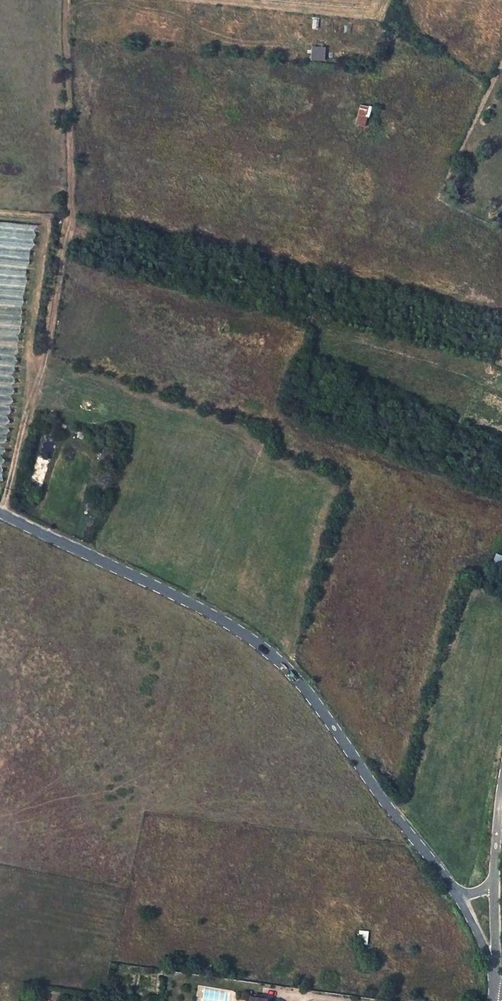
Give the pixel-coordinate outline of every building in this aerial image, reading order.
[(364,127),(369,107),(358,104),(353,125),(364,127)] [(115,448),(105,444),(99,459),(111,464),(115,457),(112,456),(115,448)]
